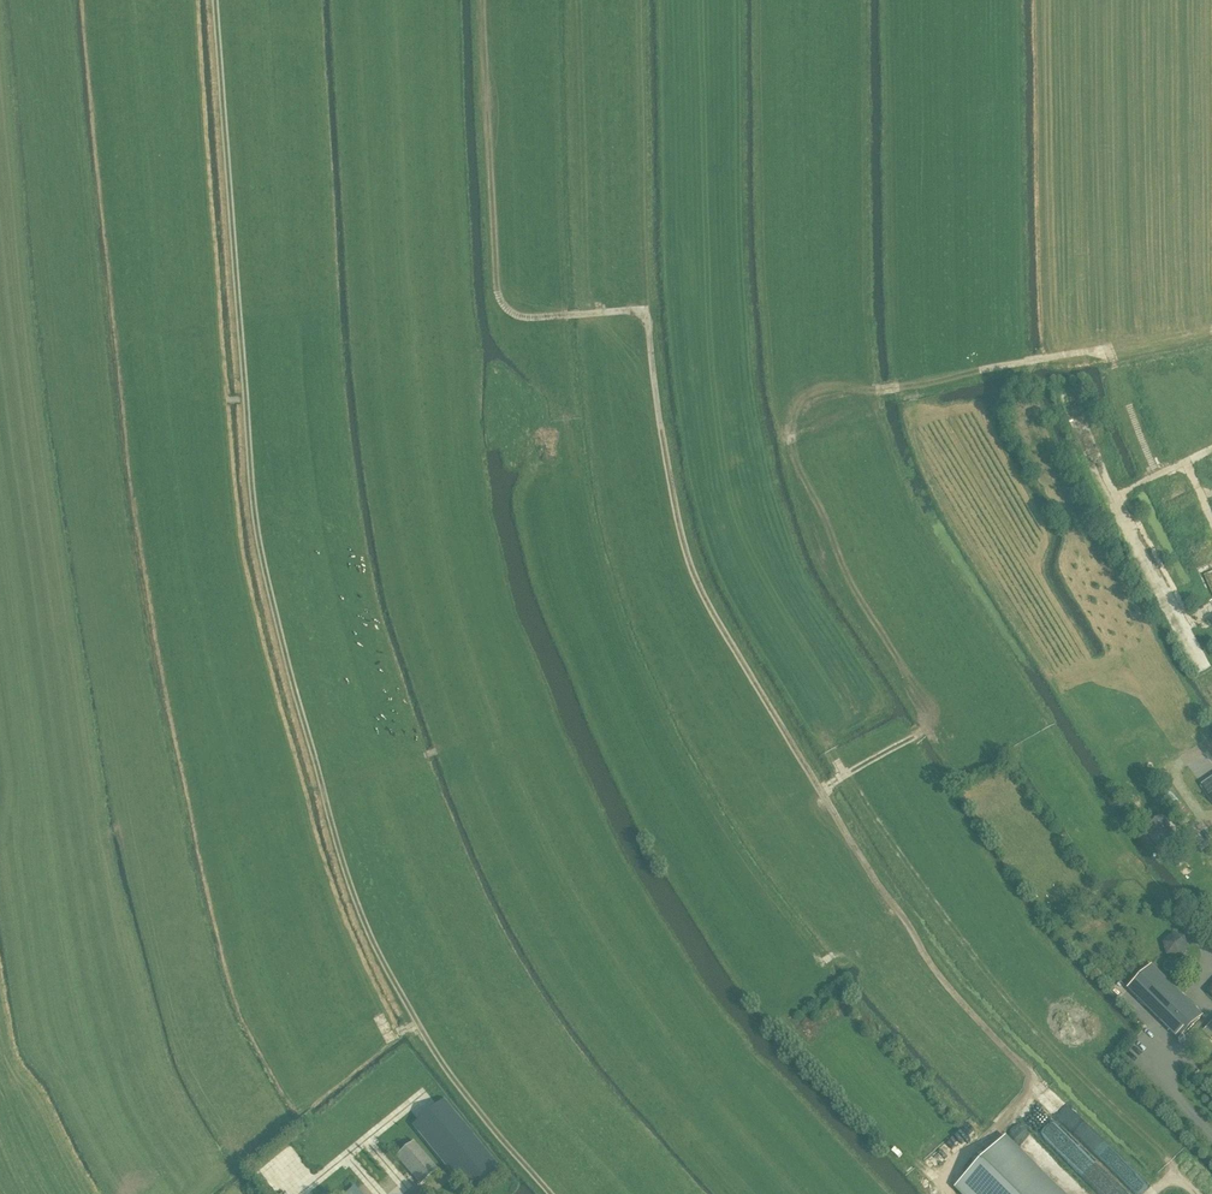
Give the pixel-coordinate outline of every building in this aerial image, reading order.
[(1211,800),(1211,778),(1201,785),(1211,800)] [(1160,817),(1144,830),(1167,857),(1183,844),(1179,840),(1170,829),(1160,817)] [(1188,950),(1184,937),(1172,934),(1162,943),(1166,956),(1179,959),(1188,950)] [(1179,1039),(1203,1015),(1151,965),(1127,989),(1179,1039)] [(1211,1039),(1211,1020),(1210,1022),(1211,1023),(1202,1031),(1211,1040),(1211,1039)] [(413,1126),(468,1193),(474,1193),(486,1184),(500,1172),(469,1134),(443,1101),(413,1126)] [(1006,1136),(955,1188),(961,1193),(1064,1193),(1006,1136)] [(419,1184),(437,1169),(413,1142),(395,1157),(419,1184)]
